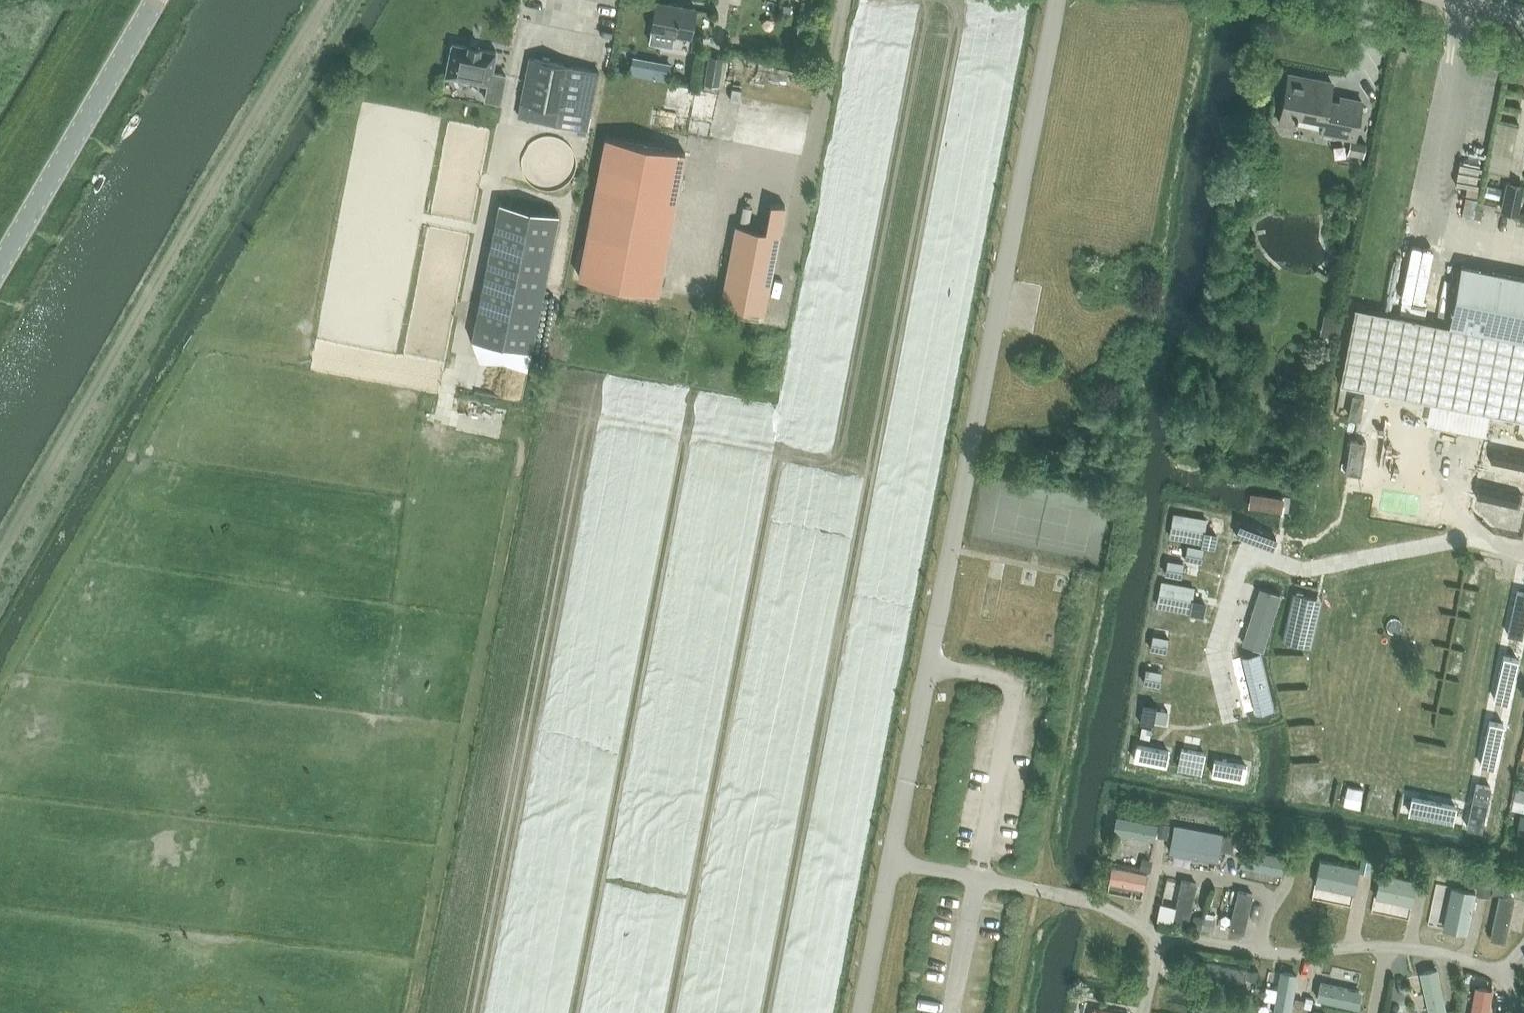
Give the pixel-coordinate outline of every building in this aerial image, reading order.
[(652,28),(691,36),(696,8),(657,1),(652,28)] [(469,44),(469,45),(453,42),(452,44),(453,44),(447,75),(489,83),(485,99),(501,102),(506,74),(492,72),(497,51),(480,47),(480,46),(469,44)] [(708,53),(704,84),(720,86),(724,56),(708,53)] [(599,71),(530,57),(521,102),(591,115),(599,71)] [(1333,81),(1288,72),(1278,124),(1295,127),(1298,115),(1322,120),(1320,133),(1355,140),(1363,100),(1340,96),(1339,100),(1329,99),(1333,81)] [(653,106),(648,126),(709,138),(718,94),(668,85),(664,108),(653,106)] [(685,153),(606,138),(580,275),(659,290),(685,153)] [(1350,140),(1348,154),(1363,158),(1366,143),(1350,140)] [(764,311),(784,205),(771,202),(765,229),(736,224),(721,302),(764,311)] [(558,215),(500,203),(473,340),(532,351),(558,215)] [(1340,383),(1523,420),(1523,277),(1461,265),(1449,325),(1355,307),(1340,383)] [(1208,523),(1178,517),(1173,542),(1203,548),(1208,523)] [(1521,573),(1511,619),(1523,622),(1523,573),(1521,573)] [(1191,593),(1160,587),(1155,612),(1186,618),(1191,593)] [(1278,592),(1263,587),(1247,644),(1262,648),(1278,592)] [(1323,599),(1294,593),(1283,640),(1311,647),(1323,599)] [(1522,644),(1506,641),(1496,688),(1512,691),(1522,644)] [(1168,645),(1153,642),(1150,653),(1165,656),(1168,645)] [(1274,709),(1261,654),(1246,658),(1259,713),(1274,709)] [(1160,672),(1146,669),(1143,680),(1158,683),(1160,672)] [(1491,712),(1482,759),(1497,762),(1507,715),(1491,712)] [(1484,825),(1493,780),(1478,777),(1468,822),(1484,825)] [(1457,804),(1412,794),(1409,811),(1454,820),(1457,804)] [(1158,822),(1116,814),(1113,831),(1154,839),(1158,822)] [(1180,834),(1177,851),(1218,859),(1221,842),(1180,834)] [(1284,855),(1245,848),(1242,864),(1282,871),(1284,855)] [(1359,867),(1318,859),(1313,881),(1354,890),(1359,867)] [(1111,865),(1108,880),(1145,887),(1148,872),(1111,865)] [(1417,879),(1380,873),(1375,896),(1412,903),(1417,879)] [(1181,880),(1173,917),(1188,920),(1196,883),(1181,880)] [(1467,931),(1476,892),(1452,887),(1444,926),(1467,931)] [(1238,890),(1229,928),(1244,931),(1252,893),(1238,890)] [(1514,899),(1500,895),(1490,937),(1504,941),(1514,899)] [(1246,966),(1204,958),(1201,975),(1243,983),(1246,966)] [(1437,968),(1420,971),(1429,1012),(1446,1009),(1437,968)] [(1281,969),(1273,1011),(1285,1012),(1290,1012),(1298,973),(1281,969)] [(1320,981),(1317,996),(1358,1006),(1361,991),(1320,981)] [(1476,985),(1470,1012),(1487,1012),(1492,988),(1476,985)]
